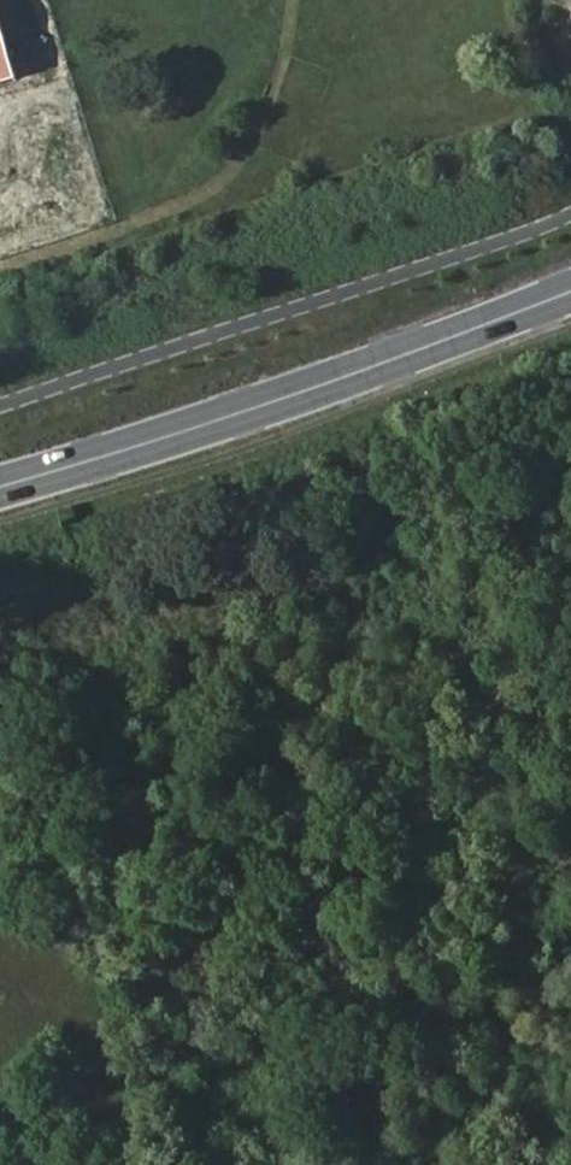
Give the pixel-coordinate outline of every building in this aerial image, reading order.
[(14,77),(0,24),(0,80),(14,77)]
